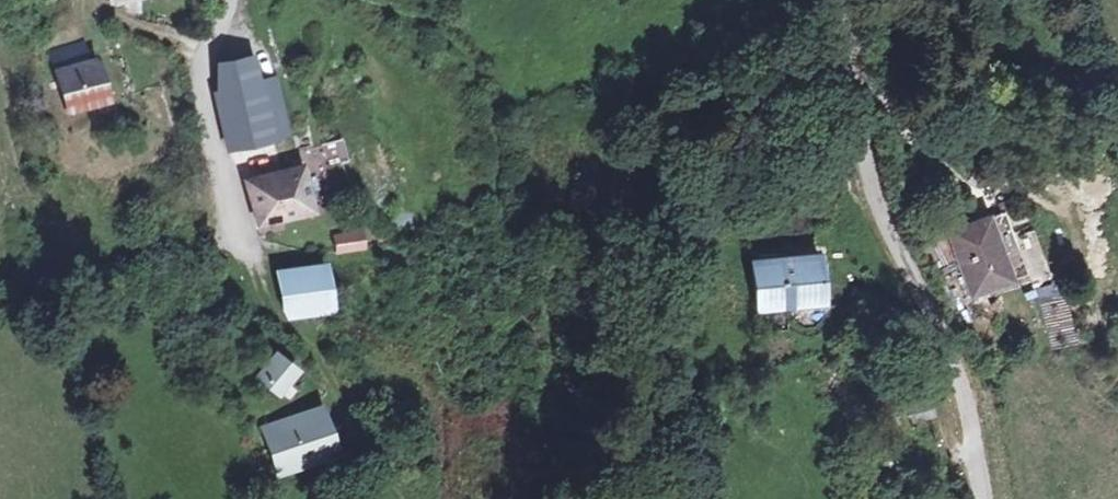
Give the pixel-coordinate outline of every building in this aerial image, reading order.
[(224,93),(216,95),(232,150),(274,142),(272,133),(287,130),(278,83),(263,85),(257,58),(222,65),(224,93)] [(98,63),(58,74),(70,113),(110,102),(98,63)] [(304,169),(248,182),(264,226),(316,214),(304,169)] [(999,210),(982,216),(1007,280),(1025,273),(999,210)] [(982,216),(947,230),(972,294),(1007,280),(982,216)] [(365,236),(339,237),(340,253),(358,251),(366,249),(365,236)] [(825,258),(759,261),(762,310),(828,306),(825,258)] [(327,271),(284,276),(288,318),(293,323),(334,316),(327,271)] [(302,373),(279,354),(259,378),(283,396),(302,373)] [(323,409),(263,429),(278,479),(338,459),(323,409)]
